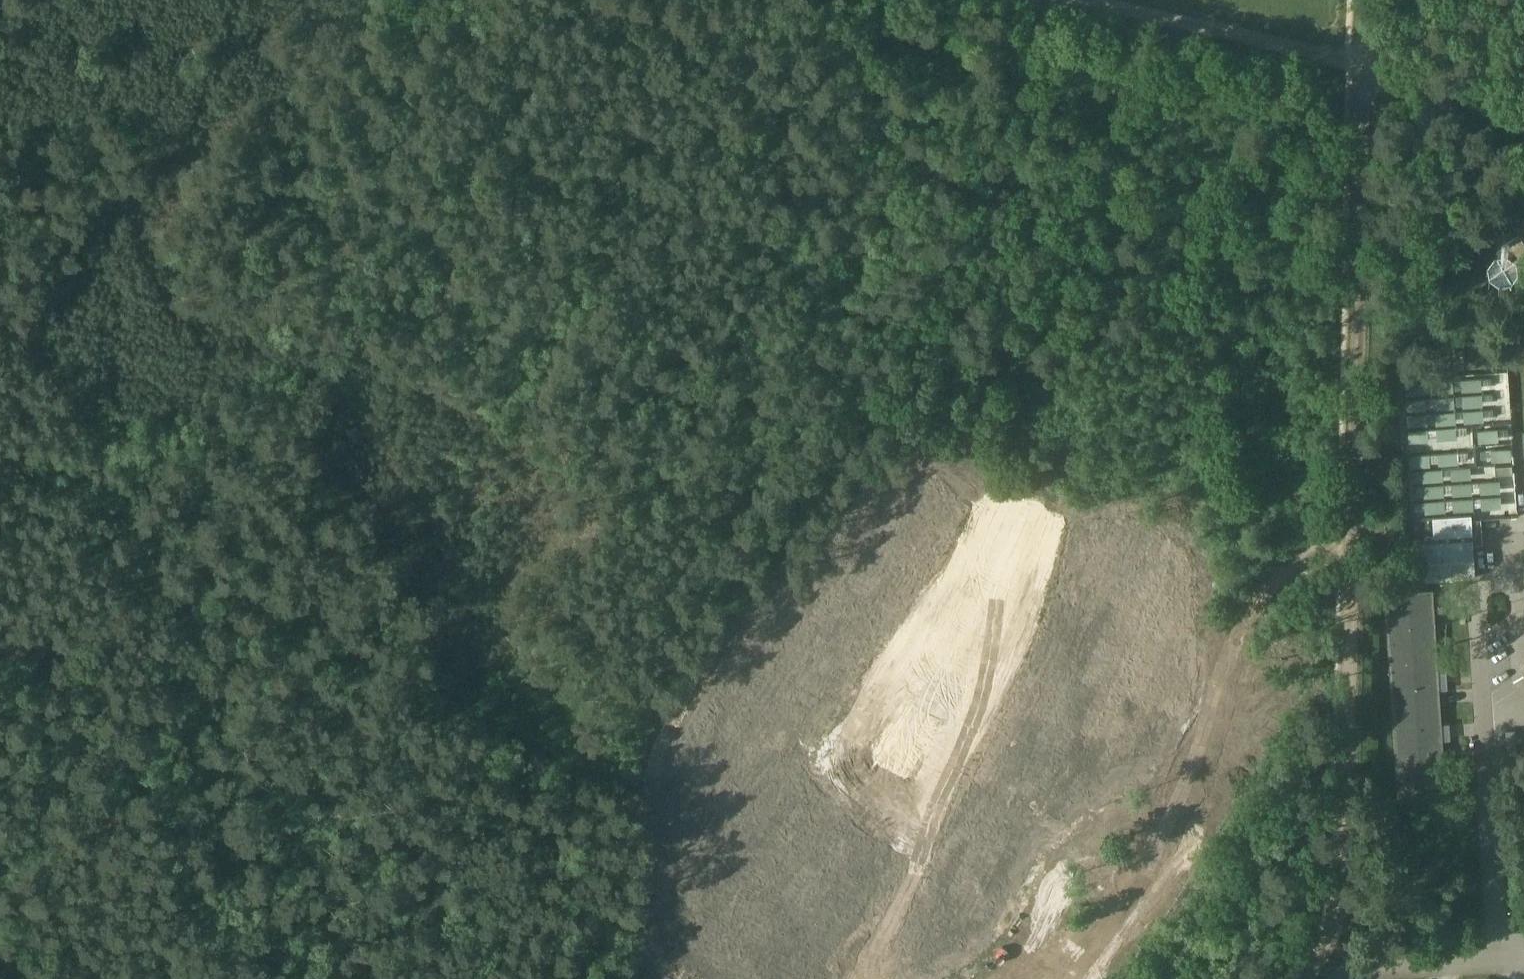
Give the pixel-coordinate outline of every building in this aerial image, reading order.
[(1523,240),(1523,220),(1515,225),(1523,240)] [(1472,534),(1472,520),(1471,515),(1433,517),(1435,536),(1425,537),(1426,544),(1413,545),(1415,581),(1475,578),(1472,534),(1482,534),(1481,533),(1472,534)] [(1410,557),(1409,543),(1398,543),(1398,557),(1410,557)] [(1445,804),(1442,749),(1432,591),(1387,594),(1401,807),(1445,804)]
